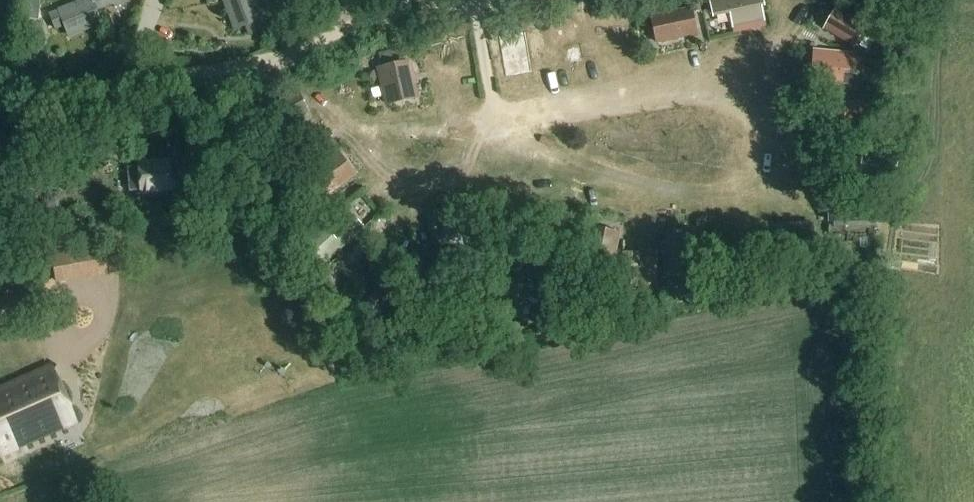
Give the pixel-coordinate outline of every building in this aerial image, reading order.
[(20,13),(22,0),(11,0),(9,11),(20,13)] [(40,0),(23,0),(22,20),(38,21),(40,0)] [(57,11),(58,12),(49,15),(55,30),(63,27),(68,38),(101,25),(96,11),(91,0),(85,0),(57,11)] [(96,11),(123,0),(91,0),(96,11)] [(234,31),(245,27),(249,36),(263,30),(260,21),(261,21),(253,0),(222,0),(234,31)] [(649,17),(655,45),(697,36),(693,13),(702,11),(699,0),(686,0),(688,8),(649,17)] [(712,19),(729,16),(732,29),(765,22),(761,8),(764,8),(763,0),(708,0),(712,19)] [(822,29),(854,47),(866,26),(834,8),(822,29)] [(517,45),(502,47),(503,64),(519,62),(517,45)] [(813,50),(809,82),(853,87),(857,55),(813,50)] [(388,53),(376,56),(378,63),(390,61),(388,53)] [(375,68),(385,107),(419,99),(410,60),(375,68)] [(310,113),(298,92),(252,117),(263,139),(310,113)] [(820,109),(823,127),(835,126),(837,140),(854,137),(852,123),(865,121),(862,102),(820,109)] [(321,203),(356,178),(337,152),(302,176),(321,203)] [(170,192),(168,164),(138,166),(138,170),(130,170),(132,191),(140,190),(140,194),(170,192)] [(454,200),(442,238),(469,247),(481,208),(454,200)] [(874,213),(873,202),(865,202),(832,204),(832,220),(850,219),(866,218),(874,218),(874,213)] [(359,210),(332,235),(323,226),(303,244),(322,264),(369,221),(359,210)] [(594,228),(586,270),(612,275),(620,234),(594,228)] [(661,243),(664,277),(696,274),(692,240),(661,243)] [(816,248),(817,256),(829,255),(828,247),(816,248)] [(461,250),(447,252),(448,262),(462,261),(461,250)] [(620,287),(639,288),(639,294),(655,294),(657,265),(639,264),(640,257),(622,256),(620,287)] [(752,259),(755,267),(765,264),(762,256),(752,259)] [(631,295),(631,303),(644,303),(644,295),(631,295)] [(139,304),(84,328),(118,405),(76,423),(51,366),(0,389),(0,457),(64,429),(76,458),(186,410),(139,304)]
